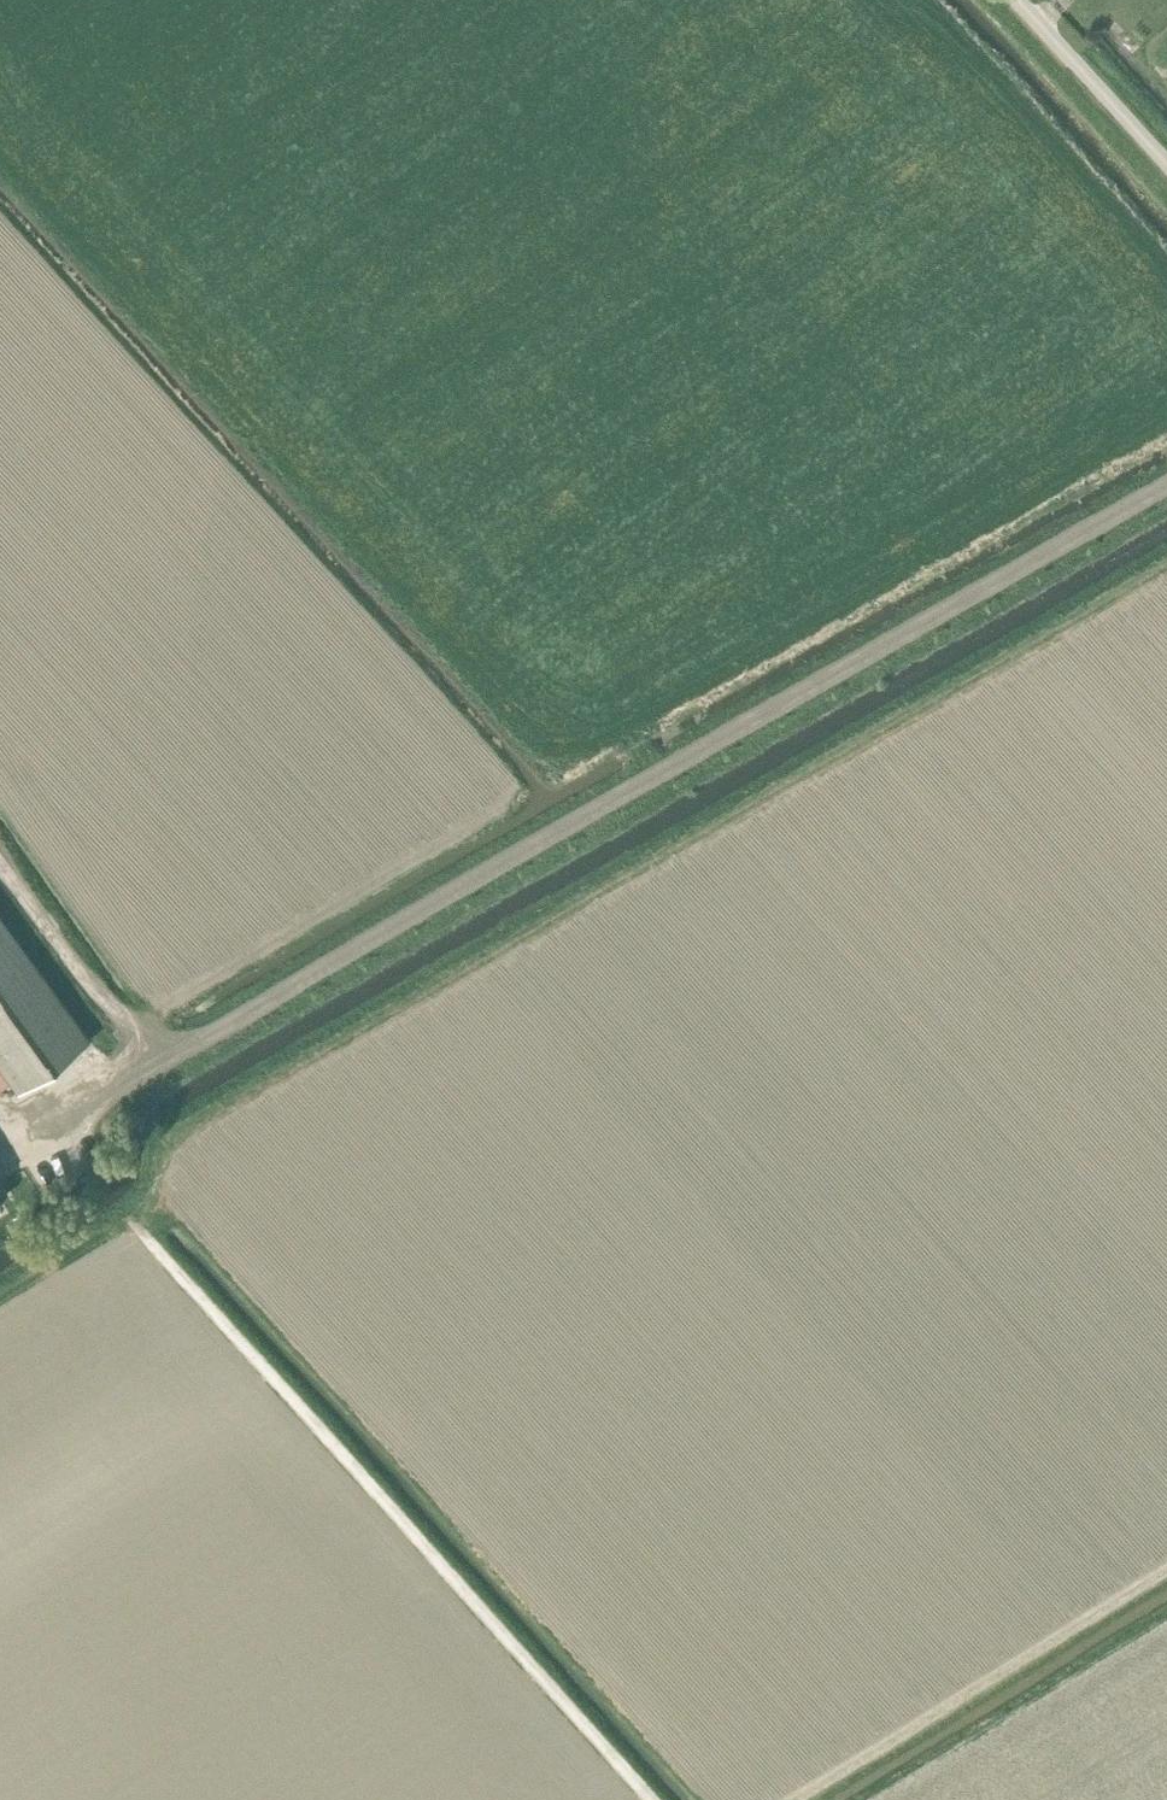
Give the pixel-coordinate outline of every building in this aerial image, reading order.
[(90,1039),(0,916),(0,1070),(16,1092),(90,1039)]
